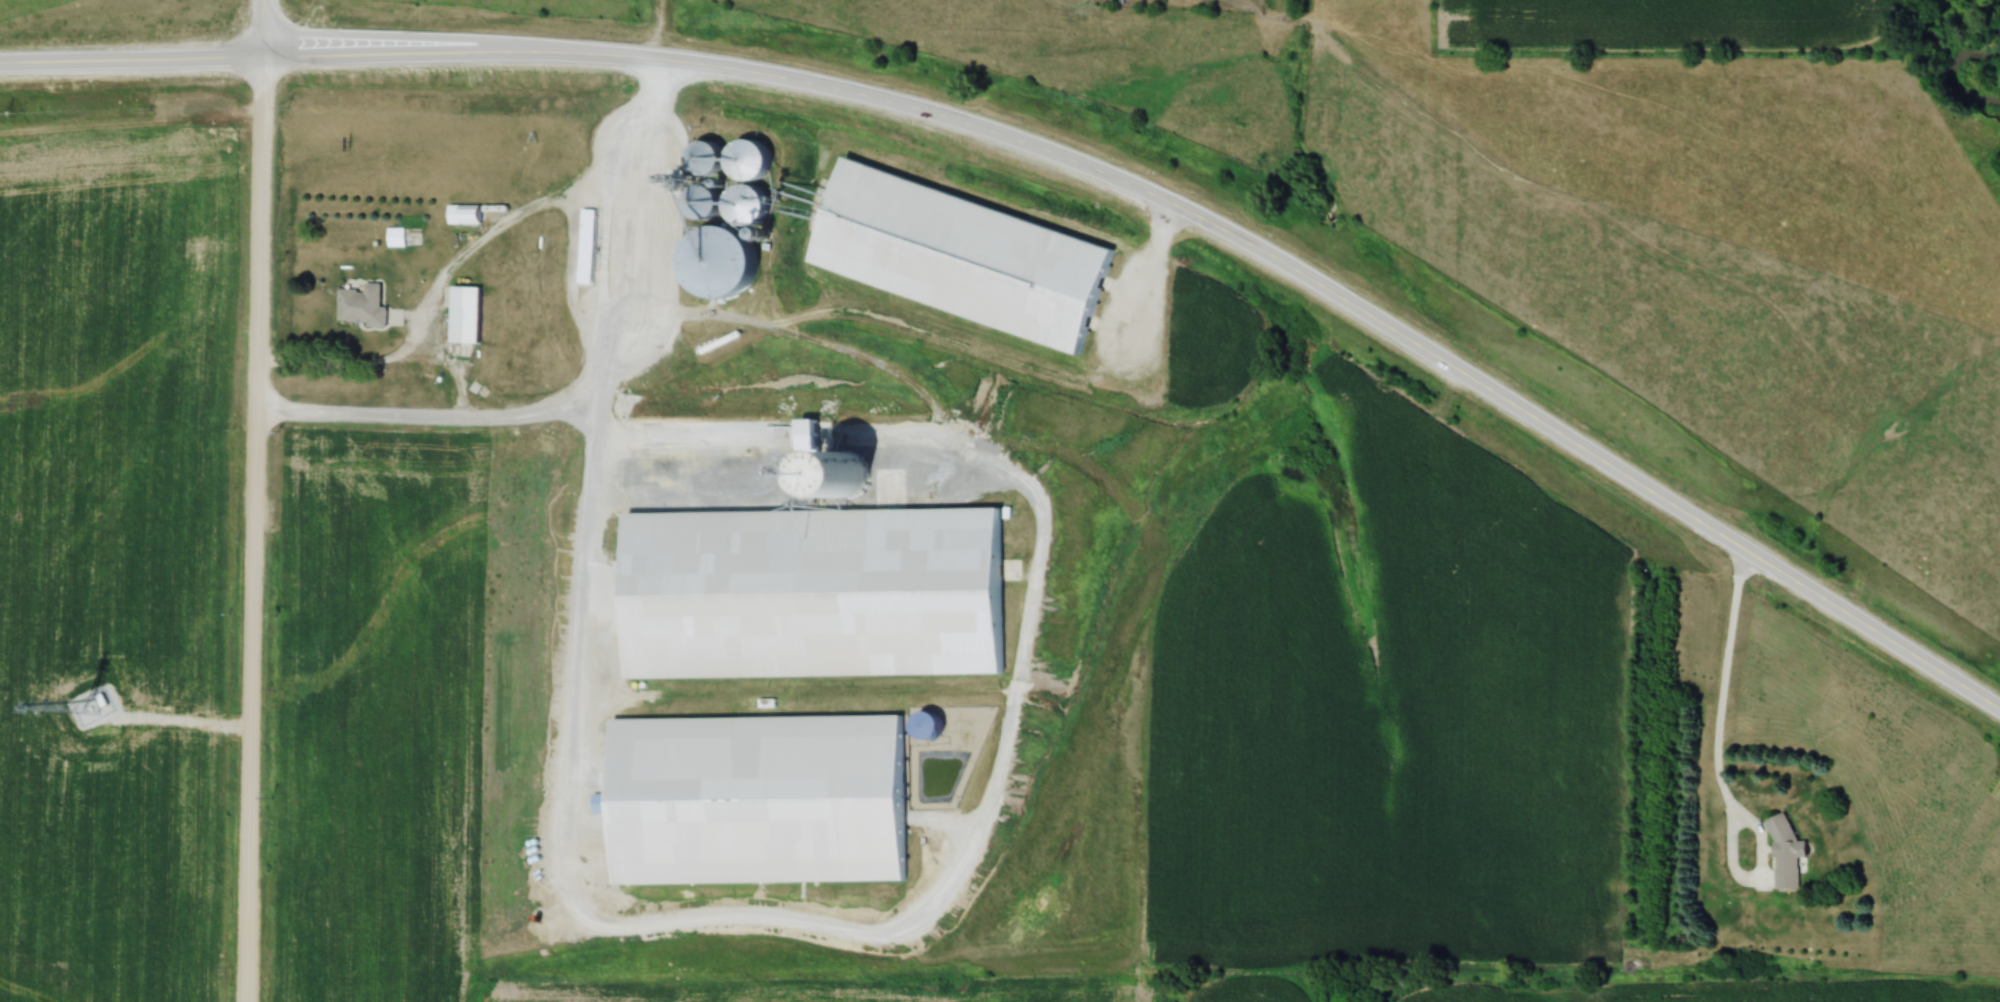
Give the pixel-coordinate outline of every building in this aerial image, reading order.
[(719,149),(686,150),(686,177),(755,176),(754,141),(719,142),(719,149)] [(853,151),(1123,241),(1087,351),(817,261),(853,151)] [(680,188),(674,204),(679,222),(678,232),(675,240),(674,265),(682,292),(700,298),(721,299),(731,271),(733,238),(735,238),(735,229),(731,215),(724,213),(718,214),(722,228),(693,226),(688,220),(721,210),(727,193),(734,215),(751,222),(758,219),(766,196),(734,185),(727,187),(725,194),(721,194),(680,188)] [(481,225),(481,207),(445,207),(445,225),(481,225)] [(577,285),(589,285),(591,211),(579,210),(577,285)] [(403,229),(385,229),(385,248),(403,248),(403,229)] [(336,290),(335,324),(382,326),(383,307),(377,307),(378,284),(361,284),(361,291),(336,290)] [(446,343),(478,343),(478,287),(446,287),(446,343)] [(637,503),(1009,502),(1010,665),(637,666),(637,503)] [(612,711),(913,711),(913,875),(612,875),(612,711)] [(1796,890),(1796,859),(1803,856),(1802,842),(1794,842),(1783,813),(1763,821),(1770,841),(1770,855),(1773,860),(1773,890),(1796,890)]
